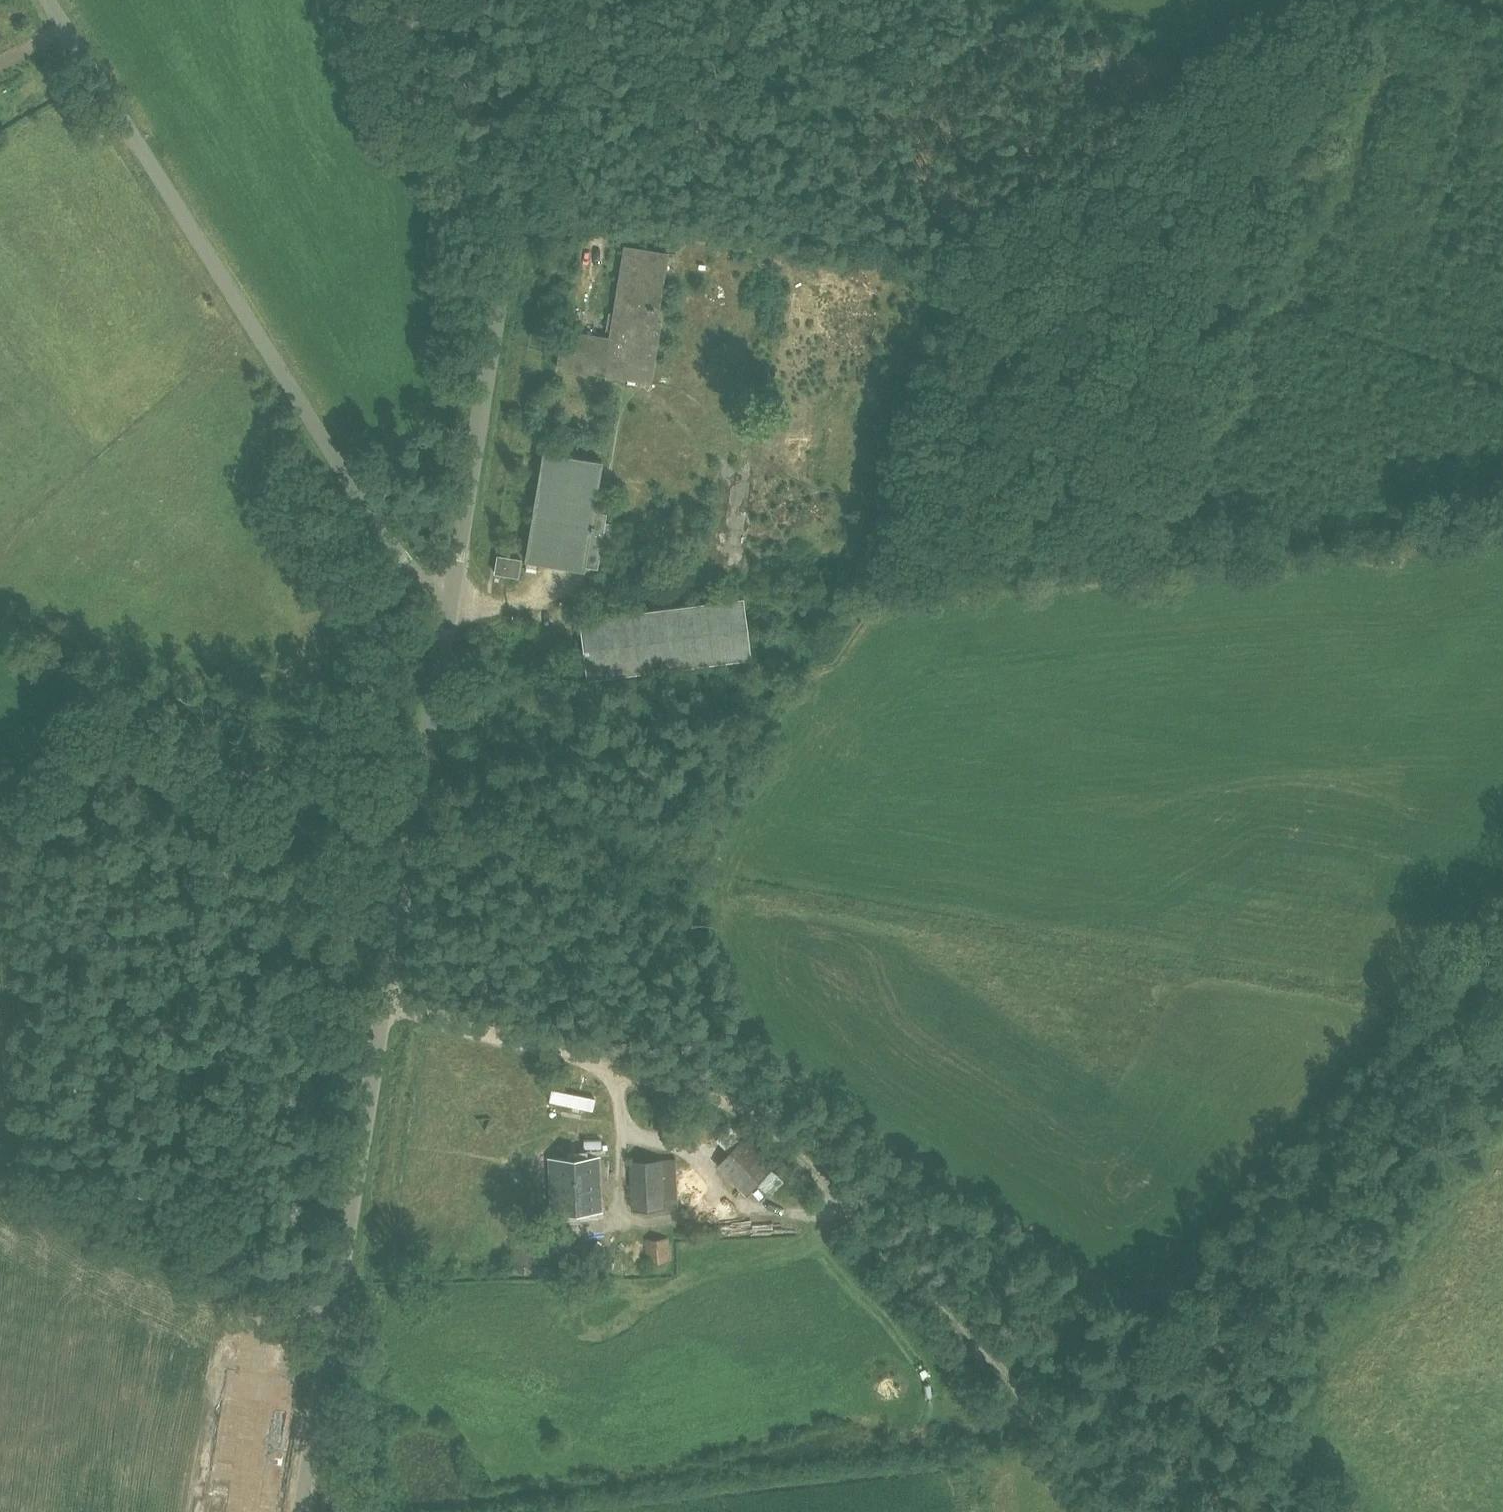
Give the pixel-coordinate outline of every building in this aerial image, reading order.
[(623,244),(612,313),(608,312),(606,330),(609,331),(609,336),(563,328),(556,368),(651,383),(661,321),(659,320),(668,252),(623,244)] [(585,570),(585,566),(598,568),(608,513),(594,510),(602,460),(544,450),(525,559),(585,570)] [(497,554),(495,572),(519,577),(522,558),(497,554)] [(579,617),(588,678),(752,657),(744,596),(579,617)] [(746,1194),(758,1182),(770,1194),(784,1181),(773,1166),(743,1136),(730,1126),(718,1140),(729,1151),(715,1165),(746,1194)] [(550,1157),(553,1211),(601,1210),(598,1156),(550,1157)] [(630,1160),(632,1208),(678,1207),(675,1158),(630,1160)]
